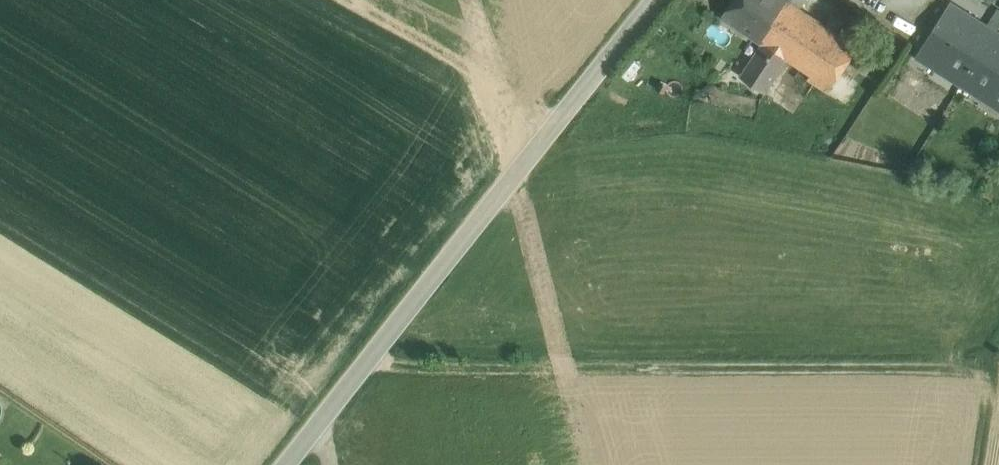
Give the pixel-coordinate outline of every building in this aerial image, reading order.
[(788,0),(736,0),(725,16),(763,43),(767,45),(787,59),(811,74),(808,79),(828,92),(848,62),(859,47),(838,33),(825,25),(800,8),(790,2),(788,0)] [(790,2),(800,8),(805,0),(792,0),(790,2)] [(951,3),(917,57),(998,109),(998,33),(951,3)] [(998,28),(998,27),(998,8),(998,7),(989,22),(998,28)] [(832,14),(825,25),(838,33),(845,22),(832,14)] [(767,45),(763,43),(741,77),(765,93),(787,59),(767,45)]
